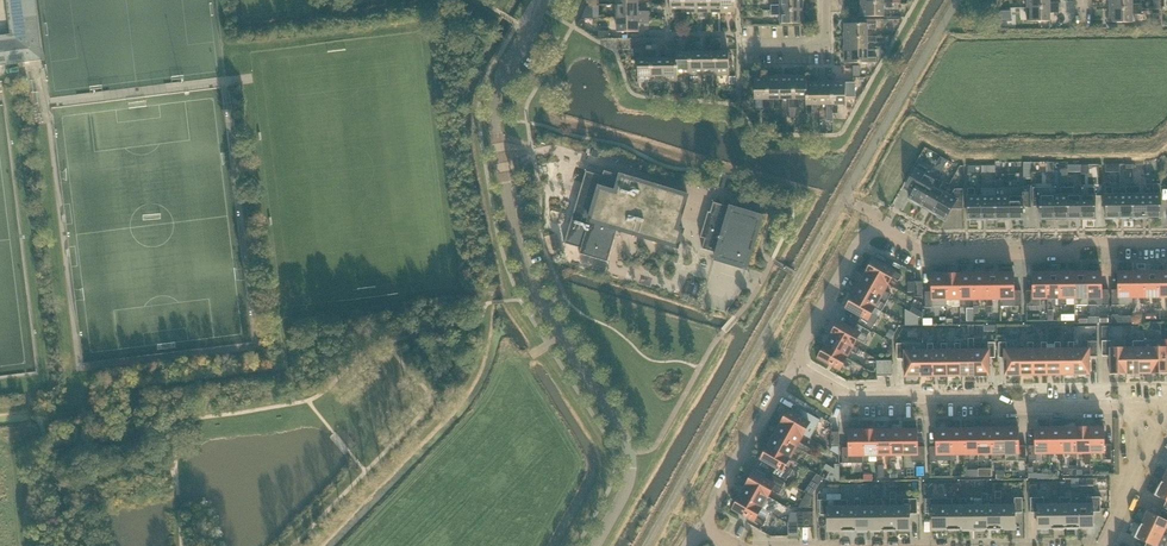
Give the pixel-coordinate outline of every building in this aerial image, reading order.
[(12,16),(15,39),(0,41),(0,64),(40,59),(32,0),(10,0),(12,16)] [(684,0),(671,0),(671,12),(684,12),(684,0)] [(684,12),(697,12),(696,0),(684,0),(684,12)] [(709,0),(696,0),(697,12),(709,12),(709,0)] [(709,12),(722,12),(722,0),(709,0),(709,12)] [(722,12),(735,12),(735,0),(722,0),(722,12)] [(780,5),(771,5),(771,10),(803,10),(803,0),(780,0),(780,5)] [(1133,0),(1110,0),(1110,9),(1141,9),(1141,4),(1133,4),(1133,0)] [(893,3),(861,3),(861,16),(884,16),(884,8),(893,8),(893,3)] [(639,4),(618,5),(618,18),(649,18),(649,11),(639,11),(639,4)] [(587,5),(581,19),(593,19),(593,5),(587,5)] [(1059,13),(1059,8),(1027,8),(1027,21),(1050,21),(1050,13),(1059,13)] [(1141,15),(1141,9),(1110,9),(1110,22),(1132,22),(1132,15),(1141,15)] [(771,10),(771,15),(780,16),(780,23),(803,23),(803,10),(771,10)] [(649,23),(649,18),(618,18),(618,31),(639,31),(639,23),(649,23)] [(845,24),(845,37),(868,37),(868,29),(877,29),(877,24),(845,24)] [(845,50),(868,50),(868,42),(876,42),(876,37),(868,37),(845,37),(845,50)] [(690,75),(691,43),(685,44),(685,52),(678,52),(677,52),(678,75),(690,75)] [(696,43),(691,43),(690,75),(703,74),(703,52),(696,52),(696,43)] [(711,52),(703,52),(703,74),(716,74),(716,43),(711,43),(711,52)] [(721,43),(716,43),(716,74),(729,74),(729,52),(721,52),(721,43)] [(652,81),(652,50),(647,50),(647,59),(639,59),(639,62),(639,70),(639,81),(652,81)] [(657,50),(652,50),(652,81),(665,81),(665,58),(657,58),(657,50)] [(677,52),(678,52),(678,50),(672,50),(672,58),(665,58),(665,81),(678,81),(678,75),(677,52)] [(868,57),(868,50),(845,50),(845,63),(877,63),(877,57),(868,57)] [(789,107),(794,107),(794,76),(781,77),(781,99),(789,99),(789,107)] [(799,98),(807,98),(807,82),(807,76),(794,76),(794,107),(795,107),(799,107),(799,98)] [(763,108),(768,108),(768,77),(755,77),(755,99),(763,99),(763,108)] [(768,77),(768,108),(774,108),(774,99),(781,99),(781,77),(768,77)] [(807,82),(807,98),(807,113),(812,113),(812,105),(820,104),(820,82),(807,82)] [(820,82),(820,104),(828,104),(828,113),(833,113),(833,82),(820,82)] [(833,82),(833,113),(838,113),(838,104),(846,104),(846,97),(856,97),(856,82),(846,82),(833,82)] [(936,181),(925,174),(928,169),(919,164),(906,186),(915,191),(909,200),(921,206),(936,181)] [(606,171),(604,177),(587,171),(566,244),(582,249),(580,255),(609,263),(618,230),(679,248),(684,230),(678,228),(688,195),(606,171)] [(936,181),(921,206),(933,213),(945,193),(939,189),(943,183),(937,179),(936,181)] [(1088,193),(1081,194),(1081,219),(1095,219),(1095,186),(1088,186),(1088,193)] [(1106,186),(1106,219),(1120,218),(1120,195),(1120,193),(1113,193),(1113,186),(1106,186)] [(1024,219),(1023,207),(1030,207),(1030,187),(1016,188),(1016,195),(1009,195),(1009,219),(1024,219)] [(1033,207),(1040,207),(1041,219),(1054,219),(1054,194),(1047,194),(1047,187),(1033,187),(1033,207)] [(1054,219),(1068,219),(1068,187),(1061,187),(1061,194),(1054,194),(1054,219)] [(1068,187),(1068,219),(1081,219),(1081,194),(1074,194),(1074,187),(1068,187)] [(1120,195),(1120,218),(1133,218),(1133,187),(1127,187),(1127,195),(1120,195)] [(1140,187),(1133,187),(1133,218),(1147,218),(1147,195),(1140,195),(1140,187)] [(1161,218),(1161,194),(1160,194),(1160,187),(1154,187),(1154,194),(1147,195),(1147,218),(1161,218)] [(982,220),(982,196),(975,196),(975,188),(968,188),(968,220),(982,220)] [(982,220),(996,220),(995,188),(982,188),(982,196),(982,220)] [(995,188),(996,220),(1009,219),(1009,195),(1002,195),(1002,188),(1001,188),(995,188)] [(945,193),(933,213),(946,220),(952,209),(964,209),(963,189),(955,189),(951,196),(945,193)] [(746,266),(761,217),(715,203),(700,253),(746,266)] [(867,272),(888,284),(892,277),(899,281),(902,276),(877,261),(878,260),(874,257),(870,265),(871,265),(867,272)] [(861,284),(888,299),(891,294),(884,291),(888,284),(867,272),(861,284)] [(1088,274),(1088,297),(1101,297),(1102,305),(1109,305),(1109,290),(1102,290),(1102,273),(1088,274)] [(1125,297),(1133,297),(1133,273),(1119,273),(1119,290),(1112,290),(1112,305),(1125,305),(1125,297)] [(1147,297),(1146,273),(1133,273),(1133,297),(1141,297),(1141,304),(1147,304),(1147,297)] [(1160,296),(1160,273),(1146,273),(1147,297),(1154,296),(1154,309),(1160,309),(1160,296)] [(1001,275),(1001,298),(1009,298),(1009,306),(1022,306),(1022,291),(1015,291),(1015,274),(1001,275)] [(1040,298),(1048,298),(1047,274),(1033,274),(1033,291),(1027,291),(1027,306),(1040,306),(1040,298)] [(1053,298),(1061,298),(1061,274),(1047,274),(1048,298),(1048,310),(1053,310),(1053,298)] [(1067,297),(1075,297),(1074,274),(1061,274),(1061,298),(1061,305),(1067,305),(1067,297)] [(1080,297),(1088,297),(1088,274),(1074,274),(1075,297),(1075,305),(1080,305),(1080,297)] [(933,299),(947,299),(946,275),(932,275),(932,292),(926,292),(926,307),(933,307),(933,299)] [(952,299),(960,299),(960,275),(946,275),(947,299),(947,307),(952,307),(952,299)] [(966,299),(974,299),(973,275),(960,275),(960,299),(960,307),(966,307),(966,299)] [(979,299),(987,298),(987,275),(973,275),(974,299),(974,306),(980,306),(979,299)] [(993,298),(1001,298),(1001,275),(987,275),(987,298),(987,306),(993,306),(993,298)] [(915,297),(923,297),(922,282),(915,283),(915,297)] [(888,299),(861,284),(854,295),(875,307),(882,311),(888,299)] [(871,314),(875,307),(854,295),(853,298),(851,297),(847,305),(848,305),(847,308),(862,316),(858,322),(872,330),(875,324),(876,324),(878,318),(871,314)] [(913,307),(910,312),(922,318),(922,312),(913,307)] [(1109,314),(1100,314),(1100,323),(1109,323),(1109,314)] [(1111,323),(1119,323),(1119,314),(1111,314),(1111,323)] [(1088,315),(1079,315),(1079,323),(1088,323),(1088,315)] [(834,332),(833,334),(853,346),(853,345),(857,339),(865,343),(868,338),(867,337),(871,331),(858,324),(854,330),(839,321),(838,324),(837,323),(832,331),(834,332)] [(1153,323),(1153,333),(1161,333),(1161,323),(1153,323)] [(890,329),(886,336),(892,339),(896,332),(890,329)] [(853,346),(833,334),(826,346),(847,357),(851,350),(857,354),(860,349),(853,345),(853,346)] [(961,373),(975,373),(975,349),(974,349),(974,337),(969,337),(969,349),(961,349),(961,373)] [(1083,338),(1083,340),(1083,349),(1075,349),(1075,363),(1075,373),(1089,372),(1089,356),(1098,356),(1098,341),(1093,341),(1093,338),(1083,338)] [(1118,373),(1126,373),(1126,349),(1112,349),(1112,340),(1103,341),(1103,356),(1112,356),(1112,370),(1110,370),(1110,375),(1118,375),(1118,373)] [(1153,373),(1161,372),(1161,374),(1166,374),(1166,369),(1166,356),(1166,340),(1161,340),(1161,349),(1153,349),(1153,373)] [(912,373),(920,373),(920,350),(912,350),(912,341),(906,341),(897,341),(897,357),(906,357),(906,370),(904,370),(904,375),(912,375),(912,373)] [(975,349),(975,373),(988,373),(988,356),(995,356),(995,341),(988,341),(982,341),(982,349),(975,349)] [(1021,373),(1020,349),(1007,349),(1007,341),(999,341),(999,356),(1006,356),(1006,373),(1021,373)] [(1028,349),(1020,349),(1021,373),(1034,373),(1034,351),(1034,349),(1034,341),(1028,341),(1028,349)] [(1034,373),(1048,373),(1047,350),(1047,349),(1047,341),(1042,341),(1042,349),(1034,349),(1034,351),(1034,373)] [(1048,373),(1061,373),(1061,350),(1061,349),(1061,341),(1055,341),(1055,349),(1047,349),(1047,350),(1048,373)] [(1061,373),(1075,373),(1075,363),(1075,349),(1075,341),(1069,341),(1069,349),(1061,349),(1061,350),(1061,373)] [(1126,349),(1126,373),(1139,373),(1139,341),(1133,341),(1133,349),(1126,349)] [(1139,341),(1139,373),(1153,373),(1153,349),(1145,349),(1145,341),(1139,341)] [(920,373),(934,373),(934,350),(933,342),(928,342),(928,350),(920,350),(920,373)] [(934,373),(948,373),(948,349),(947,349),(947,342),(941,342),(941,350),(934,350),(934,373)] [(948,373),(961,373),(961,349),(961,342),(955,342),(955,349),(948,349),(948,373)] [(840,370),(847,357),(826,346),(822,352),(821,352),(817,359),(821,361),(822,359),(840,370)] [(782,423),(803,435),(810,423),(792,413),(793,411),(788,409),(784,416),(786,416),(782,423)] [(799,442),(803,435),(782,423),(775,435),(803,451),(807,453),(810,448),(799,442)] [(1077,460),(1077,452),(1077,428),(1063,429),(1064,452),(1071,452),(1072,460),(1077,460)] [(1091,464),(1091,452),(1090,428),(1077,428),(1077,452),(1085,452),(1085,465),(1091,464)] [(1090,428),(1091,452),(1104,452),(1104,460),(1112,460),(1112,445),(1105,445),(1105,428),(1090,428)] [(984,453),(992,453),(991,429),(978,430),(978,453),(978,461),(984,461),(984,453)] [(997,453),(1005,453),(1005,429),(991,429),(992,453),(992,461),(998,461),(997,453)] [(1005,453),(1005,461),(1026,461),(1026,446),(1019,446),(1019,429),(1005,429),(1005,453)] [(1037,452),(1050,452),(1050,429),(1036,429),(1036,446),(1029,446),(1029,461),(1037,461),(1037,452)] [(1064,460),(1064,452),(1063,429),(1050,429),(1050,452),(1058,452),(1058,460),(1064,460)] [(896,454),(904,454),(904,430),(890,431),(890,454),(891,462),(896,462),(896,454)] [(904,430),(904,454),(912,454),(912,462),(925,462),(925,447),(918,447),(918,430),(904,430)] [(938,454),(951,453),(951,430),(937,430),(937,447),(930,447),(930,462),(938,462),(938,454)] [(957,453),(964,453),(964,430),(951,430),(951,453),(951,461),(957,461),(957,453)] [(970,453),(978,453),(978,430),(964,430),(964,453),(965,461),(970,461),(970,453)] [(855,455),(863,455),(863,431),(849,431),(849,448),(842,448),(843,463),(856,463),(855,455)] [(869,455),(877,454),(877,431),(863,431),(863,455),(863,463),(869,462),(869,455)] [(883,454),(890,454),(890,431),(877,431),(877,454),(877,462),(883,462),(883,454)] [(775,435),(769,447),(790,459),(793,452),(800,456),(803,451),(775,435)] [(790,459),(769,447),(768,449),(766,448),(762,456),(763,457),(762,459),(777,467),(773,473),(786,481),(790,475),(793,470),(786,465),(790,459)] [(917,467),(917,476),(925,476),(925,467),(917,467)] [(815,473),(824,478),(826,473),(818,468),(815,473)] [(1034,468),(1029,468),(1029,478),(1050,478),(1049,471),(1042,471),(1042,475),(1037,475),(1037,474),(1034,474),(1034,468)] [(1005,479),(1005,470),(996,470),(996,479),(1005,479)] [(768,497),(772,490),(780,494),(783,489),(782,488),(786,482),(772,475),(769,481),(754,473),(753,475),(751,474),(747,482),(748,483),(747,485),(768,497)] [(1162,482),(1156,495),(1166,500),(1166,484),(1162,482)] [(1029,483),(1029,492),(1043,492),(1043,483),(1029,483)] [(747,485),(741,497),(761,508),(772,514),(773,514),(772,514),(776,507),(776,508),(779,503),(768,497),(747,485)] [(923,485),(923,495),(932,495),(932,485),(923,485)] [(808,488),(804,494),(810,498),(814,492),(808,488)] [(982,505),(974,505),(975,529),(979,529),(981,531),(986,531),(987,529),(988,529),(988,505),(988,493),(982,493),(982,505)] [(761,508),(741,497),(737,504),(735,503),(731,510),(735,512),(736,510),(754,520),(753,521),(763,526),(767,521),(758,515),(761,508)] [(1053,529),(1052,504),(1045,504),(1045,497),(1031,498),(1031,513),(1038,513),(1039,528),(1052,528),(1052,529),(1053,529)] [(1060,504),(1052,504),(1053,529),(1066,528),(1066,497),(1060,497),(1060,504)] [(1080,528),(1079,504),(1072,504),(1072,497),(1066,497),(1066,528),(1080,528)] [(1087,504),(1079,504),(1080,528),(1094,528),(1094,512),(1101,512),(1101,497),(1087,497),(1087,504)] [(975,529),(974,505),(967,505),(967,498),(960,498),(961,505),(961,530),(962,530),(962,529),(964,531),(968,531),(970,529),(975,529)] [(1002,529),(1002,505),(1002,498),(996,498),(996,505),(988,505),(988,529),(1002,529)] [(1015,505),(1002,505),(1002,529),(1016,529),(1016,513),(1023,513),(1023,498),(1015,498),(1015,505)] [(883,531),(883,530),(883,506),(883,499),(877,499),(877,506),(869,506),(869,530),(874,530),(876,532),(880,532),(882,530),(883,530),(883,531)] [(897,499),(896,499),(891,499),(891,506),(883,506),(883,530),(897,530),(897,506),(897,499)] [(904,506),(897,506),(897,530),(911,530),(910,514),(918,514),(918,499),(904,499),(904,506)] [(947,530),(947,506),(939,506),(939,499),(926,499),(926,514),(933,514),(933,530),(947,530)] [(947,499),(947,506),(947,530),(961,530),(961,505),(953,505),(953,499),(947,499)] [(842,500),(834,500),(821,500),(821,515),(828,515),(828,531),(842,531),(842,500)] [(848,500),(842,500),(842,531),(856,531),(855,507),(848,507),(848,500)] [(856,531),(857,531),(859,532),(863,532),(865,530),(869,530),(869,506),(862,506),(861,500),(855,500),(855,507),(856,531)] [(1164,534),(1166,528),(1166,511),(1162,518),(1148,511),(1142,524),(1164,534)] [(806,528),(806,512),(798,513),(799,528),(806,528)] [(814,512),(806,512),(806,528),(814,528),(814,512)] [(1142,524),(1136,537),(1150,544),(1149,545),(1158,545),(1164,534),(1142,524)]
